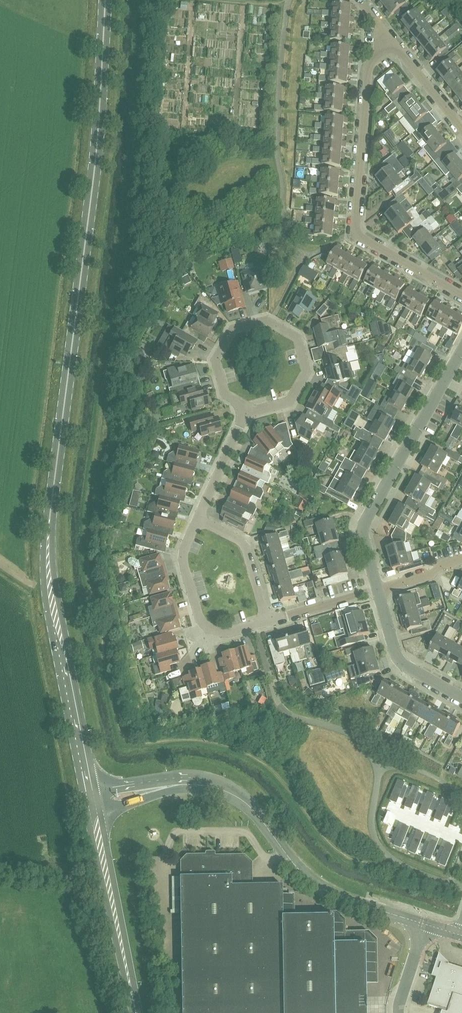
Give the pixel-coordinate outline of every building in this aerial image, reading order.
[(381,2),(378,4),(381,8),(384,6),(391,0),(379,0),(381,2)] [(384,6),(389,11),(386,14),(389,18),(392,15),(406,4),(402,0),(391,0),(384,6)] [(333,17),(350,18),(351,11),(355,11),(355,6),(351,6),(334,4),(333,12),(323,11),(322,16),(333,17)] [(410,32),(424,20),(420,15),(426,10),(422,6),(416,11),(402,22),(407,28),(404,30),(407,34),(410,32)] [(430,15),(424,20),(410,32),(414,37),(412,40),(415,44),(418,41),(431,30),(427,25),(433,20),(441,13),(437,9),(430,15)] [(354,18),(350,18),(333,17),(332,23),(322,23),(321,28),(332,29),(349,30),(350,23),(354,23),(354,18)] [(431,30),(418,41),(422,47),(419,49),(422,53),(425,51),(439,39),(435,34),(441,29),(437,25),(431,30)] [(349,30),(332,29),(331,35),(321,35),(320,40),(331,41),(348,42),(349,35),(353,35),(353,30),(349,30)] [(439,39),(425,51),(430,56),(427,58),(430,62),(433,60),(447,49),(442,43),(448,38),(445,34),(439,39)] [(331,58),(349,59),(350,52),(354,53),(354,48),(350,47),(332,46),(332,53),(321,52),(321,53),(319,53),(319,57),(331,58)] [(445,82),(459,70),(455,65),(461,60),(457,56),(456,57),(453,54),(448,58),(450,61),(437,72),(442,78),(439,80),(442,84),(445,82)] [(349,59),(331,58),(331,65),(319,64),(318,69),(330,70),(348,71),(349,64),(352,65),(353,60),(349,59)] [(459,70),(445,82),(449,87),(446,89),(450,93),(453,91),(461,83),(461,67),(459,70)] [(348,71),(330,70),(330,77),(320,76),(319,81),(347,84),(348,76),(351,77),(352,72),(348,71)] [(393,80),(389,76),(382,81),(385,86),(393,80)] [(393,104),(397,100),(393,95),(405,86),(397,77),(393,80),(385,86),(390,91),(386,95),(393,103),(393,104)] [(453,91),(457,96),(454,99),(457,103),(460,100),(461,99),(461,83),(453,91)] [(326,99),(344,101),(344,94),(348,94),(348,89),(345,89),(327,87),(326,94),(316,93),(316,94),(313,94),(313,98),(326,99)] [(393,104),(393,103),(385,110),(389,115),(397,108),(404,118),(408,114),(420,105),(412,95),(401,105),(397,100),(393,104)] [(344,101),(326,99),(325,106),(315,106),(312,106),(312,110),(343,113),(343,106),(347,106),(347,101),(344,101)] [(408,114),(412,119),(408,123),(415,132),(425,124),(422,119),(427,114),(420,105),(408,114)] [(325,129),(343,130),(344,123),(348,124),(348,119),(344,118),(326,117),(326,124),(316,123),(315,128),(325,129)] [(425,124),(415,132),(412,134),(419,143),(424,139),(428,145),(439,135),(432,126),(429,128),(425,124)] [(347,131),(343,130),(325,129),(325,136),(315,135),(314,140),(324,141),(342,142),(343,135),(347,136),(347,131)] [(439,135),(428,145),(432,150),(428,153),(435,162),(446,153),(442,148),(447,144),(439,135)] [(342,142),(324,141),(324,148),(314,147),(313,152),(323,153),(341,154),(342,147),(346,148),(346,143),(342,142)] [(403,142),(398,146),(403,152),(408,148),(403,142)] [(341,154),(323,153),(323,160),(313,159),(312,164),(322,165),(340,167),(341,159),(345,160),(345,155),(341,154)] [(446,153),(435,162),(442,171),(446,167),(450,173),(461,163),(454,154),(450,158),(446,153)] [(383,186),(397,176),(390,167),(398,162),(393,156),(384,163),(388,169),(376,178),(383,186)] [(411,165),(407,159),(402,163),(407,168),(411,165)] [(450,173),(455,178),(450,181),(453,184),(446,189),(449,192),(441,199),(443,201),(458,190),(461,186),(461,163),(450,173)] [(321,183),(339,184),(340,177),(343,177),(344,172),(340,172),(322,170),(321,178),(311,177),(311,182),(321,183)] [(402,172),(397,176),(383,186),(390,195),(401,186),(406,192),(415,184),(410,178),(408,179),(402,172)] [(339,184),(321,183),(320,190),(310,189),(310,194),(320,195),(338,196),(339,189),(342,189),(343,184),(339,184)] [(392,225),(413,208),(407,200),(402,194),(393,202),(397,207),(385,216),(392,225)] [(441,205),(441,203),(438,199),(432,203),(437,208),(441,205)] [(317,212),(335,213),(335,206),(339,207),(339,202),(336,201),(318,200),(317,207),(307,206),(307,207),(299,206),(299,210),(317,212)] [(418,214),(413,208),(392,225),(399,233),(411,224),(415,230),(424,222),(420,217),(418,219),(415,216),(418,214)] [(335,213),(317,212),(316,219),(306,218),(305,223),(316,224),(334,225),(334,218),(338,219),(338,214),(335,213)] [(421,248),(433,239),(429,234),(433,230),(430,226),(435,222),(431,217),(426,221),(421,225),(425,230),(413,239),(421,248)] [(461,230),(457,223),(451,228),(456,234),(461,230)] [(334,225),(316,224),(315,231),(305,230),(305,235),(333,238),(333,230),(337,231),(337,225),(334,225)] [(437,235),(433,239),(421,248),(428,257),(440,248),(443,253),(448,250),(437,235)] [(338,270),(346,255),(340,251),(342,248),(338,246),(336,249),(327,264),(334,268),(329,277),(333,279),(338,270)] [(231,251),(234,264),(242,262),(238,249),(231,251)] [(346,255),(338,270),(344,274),(339,283),(340,283),(338,285),(342,287),(343,285),(348,276),(357,261),(351,257),(353,254),(348,251),(346,255)] [(357,261),(348,276),(354,280),(350,289),(354,291),(359,282),(368,267),(361,263),(363,260),(359,257),(357,261)] [(233,268),(231,259),(219,262),(222,271),(233,268)] [(455,266),(453,263),(448,267),(454,274),(459,270),(461,275),(461,261),(455,266)] [(375,289),(384,273),(378,270),(380,267),(375,264),(373,267),(364,283),(371,287),(366,295),(370,298),(375,289)] [(299,274),(314,283),(319,274),(307,268),(304,266),(299,274)] [(248,292),(265,287),(262,275),(264,275),(262,267),(254,269),(255,271),(243,275),(248,292)] [(384,273),(375,289),(381,292),(376,301),(381,304),(386,295),(394,279),(388,276),(390,273),(386,270),(384,273)] [(396,276),(394,279),(386,295),(392,298),(387,307),(391,310),(396,301),(405,285),(399,282),(401,278),(396,276)] [(244,307),(237,282),(217,288),(221,304),(223,304),(225,304),(226,305),(228,312),(244,307)] [(411,311),(419,296),(413,292),(415,289),(410,286),(409,290),(400,305),(406,309),(399,321),(400,322),(397,325),(401,327),(405,321),(404,320),(405,320),(406,320),(411,311)] [(301,291),(289,312),(298,317),(303,309),(308,312),(316,299),(301,291)] [(421,292),(419,296),(411,311),(417,315),(412,324),(416,326),(421,317),(430,302),(423,298),(425,295),(421,292)] [(212,326),(218,315),(208,309),(211,303),(200,296),(194,306),(199,310),(195,317),(197,318),(212,326)] [(437,324),(446,308),(440,305),(442,302),(437,299),(435,302),(427,318),(433,322),(428,330),(432,333),(437,324)] [(329,300),(325,305),(317,314),(321,318),(329,309),(333,304),(329,300)] [(446,308),(437,324),(443,327),(438,336),(443,339),(448,330),(456,314),(450,311),(452,308),(448,305),(446,308)] [(456,314),(448,330),(454,333),(449,342),(453,345),(458,336),(461,330),(461,317),(461,315),(461,313),(458,311),(456,314)] [(317,338),(341,332),(338,323),(340,322),(339,315),(321,320),(323,326),(314,329),(317,338)] [(197,318),(193,325),(187,322),(182,331),(194,338),(197,333),(207,338),(213,327),(212,326),(197,318)] [(388,324),(386,323),(387,327),(379,329),(380,336),(389,333),(392,332),(391,325),(388,324)] [(198,340),(194,338),(182,331),(175,327),(171,334),(166,330),(160,340),(166,343),(164,348),(160,346),(160,347),(178,357),(180,353),(186,356),(191,348),(193,349),(198,340)] [(343,341),(341,332),(317,338),(319,348),(325,347),(327,353),(347,347),(345,340),(343,341)] [(413,360),(427,368),(433,357),(419,349),(423,344),(409,336),(406,341),(410,344),(409,346),(414,348),(412,352),(416,354),(413,360)] [(436,351),(438,347),(428,342),(426,345),(436,351)] [(386,348),(379,344),(376,349),(383,353),(386,348)] [(347,347),(327,353),(328,359),(323,360),(325,370),(349,363),(347,354),(349,354),(347,347)] [(427,368),(413,360),(406,356),(403,362),(405,363),(402,369),(397,366),(394,371),(399,374),(404,377),(407,371),(421,378),(427,368)] [(357,361),(349,363),(325,370),(328,380),(334,378),(335,382),(339,383),(356,378),(354,372),(359,370),(357,361)] [(171,395),(188,390),(186,384),(197,381),(193,366),(178,370),(177,367),(168,370),(173,387),(169,389),(171,395)] [(404,377),(399,374),(393,385),(398,387),(395,393),(408,401),(414,390),(401,382),(404,377)] [(318,388),(312,398),(332,410),(339,398),(354,406),(356,402),(336,391),(324,384),(321,390),(318,388)] [(336,391),(356,402),(363,391),(353,385),(349,392),(339,386),(336,391)] [(202,387),(188,390),(171,395),(174,407),(190,403),(192,410),(202,407),(202,406),(209,404),(205,392),(204,392),(202,387)] [(408,401),(395,393),(391,399),(387,396),(381,407),(386,410),(389,404),(402,411),(408,401)] [(332,410),(312,398),(307,408),(320,416),(316,421),(321,424),(339,434),(341,429),(334,425),(333,422),(327,419),(332,410)] [(389,411),(386,410),(381,407),(376,404),(373,410),(368,419),(375,423),(391,432),(396,422),(386,417),(389,411)] [(461,425),(461,407),(460,406),(457,411),(453,409),(445,423),(449,425),(451,422),(457,425),(456,427),(460,429),(461,425)] [(201,416),(189,419),(192,432),(200,429),(202,437),(221,431),(217,418),(203,422),(201,416)] [(321,424),(316,421),(307,416),(304,421),(301,422),(301,419),(295,421),(299,436),(310,442),(321,424)] [(391,432),(375,423),(370,433),(362,428),(362,430),(356,427),(354,431),(357,433),(372,441),(375,436),(385,441),(391,432)] [(456,427),(454,432),(460,436),(461,433),(461,425),(460,429),(456,427)] [(263,434),(276,449),(281,445),(284,449),(289,449),(293,446),(292,444),(289,432),(283,433),(280,430),(277,433),(271,427),(263,434)] [(460,436),(454,432),(445,447),(448,449),(454,439),(458,441),(460,436)] [(372,441),(357,433),(354,438),(364,444),(359,453),(374,461),(379,452),(369,446),(372,441)] [(276,449),(263,434),(254,441),(259,447),(256,450),(258,454),(256,459),(267,465),(270,465),(273,462),(274,458),(270,454),(276,449)] [(454,439),(448,449),(452,451),(458,441),(454,439)] [(184,466),(185,462),(187,460),(196,463),(196,459),(199,457),(198,455),(199,451),(179,446),(177,453),(173,452),(168,455),(166,462),(174,464),(184,466)] [(452,451),(448,449),(445,454),(433,447),(427,456),(443,465),(447,456),(461,465),(461,464),(461,457),(452,451)] [(374,461),(359,453),(355,451),(350,460),(346,458),(344,460),(338,456),(336,459),(343,464),(343,463),(355,470),(358,465),(368,471),(374,461)] [(267,465),(256,459),(249,456),(245,466),(252,470),(250,475),(260,481),(268,484),(271,477),(270,473),(265,471),(267,465)] [(443,465),(427,456),(422,466),(434,473),(431,478),(442,484),(445,486),(448,481),(437,475),(443,465)] [(343,463),(343,464),(340,469),(347,473),(342,482),(357,491),(363,482),(352,476),(355,470),(343,463)] [(184,466),(174,464),(173,471),(168,469),(163,472),(162,479),(167,480),(179,483),(180,479),(183,478),(191,480),(192,476),(195,475),(193,472),(194,468),(184,466)] [(311,479),(314,475),(308,471),(305,475),(311,479)] [(260,481),(250,475),(242,472),(237,482),(245,486),(243,491),(253,497),(261,500),(264,493),(263,489),(258,487),(260,481)] [(442,484),(431,478),(428,476),(425,480),(416,476),(411,485),(426,494),(427,494),(432,485),(439,489),(442,484)] [(357,491),(342,482),(335,478),(329,488),(326,493),(339,500),(342,495),(352,501),(357,491)] [(167,480),(165,487),(161,486),(156,489),(154,495),(160,497),(172,499),(173,496),(175,494),(184,496),(185,493),(187,491),(186,489),(187,485),(179,483),(167,480)] [(426,494),(411,485),(406,495),(413,499),(410,504),(429,515),(433,517),(436,511),(426,506),(431,497),(427,494),(426,494)] [(253,497),(243,491),(235,488),(230,498),(238,502),(235,507),(252,515),(251,515),(254,516),(257,509),(255,505),(250,503),(253,497)] [(172,499),(160,497),(158,503),(153,502),(149,505),(147,512),(155,514),(164,516),(165,512),(168,511),(176,513),(177,509),(180,508),(178,505),(179,501),(172,499)] [(307,502),(301,499),(297,508),(302,511),(307,502)] [(252,515),(235,507),(235,508),(228,504),(222,515),(226,517),(223,523),(243,533),(251,515),(252,515)] [(400,504),(395,514),(410,523),(415,525),(419,516),(426,520),(429,515),(410,504),(408,509),(400,504)] [(155,514),(154,521),(149,520),(144,522),(143,529),(148,531),(148,530),(160,533),(161,530),(164,528),(172,530),(173,526),(175,525),(174,522),(175,518),(164,516),(155,514)] [(410,523),(395,514),(389,524),(396,528),(392,536),(406,538),(412,539),(412,534),(407,533),(405,532),(410,523)] [(319,535),(336,530),(333,520),(322,523),(320,517),(304,522),(306,528),(316,525),(319,535)] [(454,520),(452,523),(461,529),(461,524),(454,520)] [(148,530),(148,531),(146,537),(142,536),(137,539),(135,546),(153,550),(154,546),(156,545),(165,547),(166,543),(168,541),(167,539),(168,535),(160,533),(148,530)] [(336,530),(319,535),(322,545),(314,548),(316,554),(330,550),(328,544),(339,541),(336,530)] [(438,536),(444,539),(447,532),(441,530),(438,536)] [(265,544),(262,545),(264,550),(281,545),(279,539),(289,536),(288,531),(280,533),(280,534),(264,539),(265,544)] [(406,538),(392,536),(394,546),(387,548),(390,559),(407,554),(404,544),(406,543),(406,538)] [(281,545),(264,550),(265,556),(268,555),(270,560),(286,555),(288,559),(293,558),(291,550),(283,552),(281,545)] [(330,550),(316,554),(317,560),(326,557),(329,568),(345,563),(347,562),(346,556),(344,557),(342,553),(331,556),(330,550)] [(412,552),(407,554),(390,559),(393,569),(406,565),(408,571),(423,566),(421,560),(414,562),(412,552)] [(137,570),(140,579),(166,572),(163,562),(161,562),(159,555),(140,560),(137,561),(134,559),(132,558),(130,558),(128,560),(128,562),(129,564),(130,566),(134,567),(135,571),(137,570)] [(271,565),(268,566),(270,571),(287,566),(285,560),(288,559),(286,555),(270,560),(271,565)] [(345,563),(329,568),(332,578),(323,581),(325,586),(339,583),(337,577),(348,574),(345,563)] [(287,566),(270,571),(271,577),(274,576),(276,581),(292,576),(293,580),(299,578),(296,571),(289,573),(287,566)] [(168,581),(166,572),(140,579),(142,589),(148,587),(150,595),(169,589),(167,582),(168,581)] [(277,586),(274,587),(275,592),(293,587),(291,581),(293,580),(292,576),(276,581),(277,586)] [(452,595),(458,598),(461,592),(461,583),(457,591),(455,590),(452,595)] [(293,587),(275,592),(277,597),(280,597),(281,602),(298,597),(299,598),(306,596),(305,591),(295,594),(293,587)] [(150,617),(176,610),(174,600),(172,601),(170,593),(151,599),(153,606),(148,608),(150,617)] [(425,607),(423,600),(416,602),(414,595),(396,600),(398,606),(401,605),(402,610),(419,605),(420,609),(425,607)] [(419,605),(402,610),(404,615),(401,616),(402,621),(419,616),(418,610),(420,609),(419,605)] [(348,628),(366,623),(363,612),(350,615),(348,608),(337,611),(335,612),(337,621),(342,624),(346,623),(348,628)] [(179,620),(176,610),(150,617),(153,627),(158,626),(160,633),(180,628),(177,620),(179,620)] [(419,616),(402,621),(404,626),(407,626),(408,631),(419,628),(421,633),(432,630),(430,620),(421,623),(419,616)] [(366,623),(348,628),(349,634),(335,638),(338,648),(358,643),(356,637),(369,633),(366,623)] [(298,656),(305,654),(303,647),(310,645),(305,627),(299,629),(300,632),(295,633),(300,650),(296,651),(298,656)] [(450,627),(447,631),(454,635),(457,631),(450,627)] [(454,635),(447,631),(444,638),(437,635),(429,651),(434,653),(435,651),(440,653),(448,638),(452,640),(454,635)] [(300,650),(295,633),(290,635),(289,632),(284,633),(289,651),(290,653),(291,654),(296,653),(296,651),(300,650)] [(289,651),(284,633),(279,635),(279,638),(274,639),(276,645),(269,647),(274,665),(285,662),(282,652),(289,651)] [(158,655),(176,651),(178,650),(174,638),(160,642),(159,636),(147,639),(150,650),(156,648),(158,655)] [(448,638),(440,653),(444,656),(443,659),(448,661),(456,645),(450,642),(452,640),(448,638)] [(448,661),(453,664),(454,661),(459,664),(461,658),(461,649),(456,645),(448,661)] [(234,651),(240,670),(247,668),(249,674),(259,671),(256,660),(250,661),(246,647),(244,646),(241,647),(240,649),(234,651)] [(358,664),(376,659),(373,648),(361,652),(359,646),(345,650),(347,656),(355,654),(358,664)] [(176,651),(158,655),(156,655),(158,663),(152,664),(155,675),(167,672),(165,666),(179,662),(176,651)] [(240,670),(234,651),(229,652),(227,651),(224,652),(223,654),(222,654),(226,668),(220,670),(222,676),(224,681),(234,678),(233,672),(240,670)] [(376,659),(358,664),(361,677),(352,679),(355,690),(370,683),(368,675),(380,672),(376,659)] [(225,686),(224,681),(222,676),(217,678),(213,664),(200,667),(201,669),(206,687),(213,685),(215,691),(219,690),(220,693),(227,691),(225,686)] [(182,702),(190,700),(192,699),(193,702),(194,704),(196,705),(198,705),(200,704),(202,702),(202,699),(201,697),(200,691),(207,689),(206,687),(201,669),(195,671),(194,670),(191,671),(190,672),(189,673),(190,675),(192,683),(186,685),(187,687),(185,688),(179,689),(182,702)] [(310,686),(324,681),(321,669),(306,673),(310,686)] [(288,678),(291,686),(297,684),(295,676),(288,678)] [(375,696),(372,703),(376,705),(381,696),(387,700),(396,684),(391,681),(390,684),(385,681),(376,696),(375,696)] [(396,684),(387,700),(393,703),(392,705),(395,707),(404,692),(400,690),(401,687),(396,684)] [(392,705),(389,710),(396,714),(402,718),(406,710),(415,695),(410,692),(409,695),(404,692),(395,707),(392,705)] [(406,710),(402,718),(408,721),(411,716),(414,718),(423,703),(418,700),(420,698),(415,695),(406,710)] [(411,716),(408,721),(415,724),(419,718),(425,721),(434,705),(429,703),(427,705),(423,703),(414,718),(411,716)] [(434,705),(425,721),(431,724),(430,727),(433,729),(442,713),(437,711),(439,708),(434,705)] [(389,710),(387,715),(390,717),(394,719),(396,714),(389,710)] [(430,727),(427,731),(434,735),(438,728),(444,732),(453,716),(448,713),(446,716),(442,713),(433,729),(430,727)] [(453,716),(444,732),(450,735),(445,744),(449,747),(453,740),(452,739),(461,724),(456,721),(458,719),(453,716)] [(383,730),(382,731),(386,733),(387,732),(393,721),(394,721),(395,719),(394,719),(390,717),(383,730)] [(406,725),(403,730),(406,732),(409,727),(412,729),(415,724),(408,721),(406,725)] [(427,731),(424,736),(428,738),(431,740),(434,735),(427,731)] [(398,780),(390,801),(397,803),(405,783),(398,780)] [(413,786),(405,807),(412,809),(420,789),(413,786)] [(428,793),(420,813),(426,816),(435,795),(428,793)] [(443,799),(434,819),(441,822),(450,801),(443,799)] [(403,825),(394,846),(401,848),(409,828),(403,825)] [(417,831),(409,852),(416,854),(424,834),(417,831)] [(432,837),(424,858),(431,860),(439,840),(432,837)] [(447,843),(439,864),(446,867),(454,846),(447,843)] [(181,861),(182,877),(180,877),(180,885),(181,959),(182,1012),(366,1012),(366,985),(365,944),(334,944),(333,916),(283,917),(282,885),(252,885),(251,862),(244,856),(214,856),(214,852),(207,853),(206,853),(206,855),(187,856),(181,861)] [(442,961),(440,969),(438,968),(437,969),(436,974),(438,975),(428,1004),(449,1011),(448,1012),(461,1012),(461,968),(442,961)]
